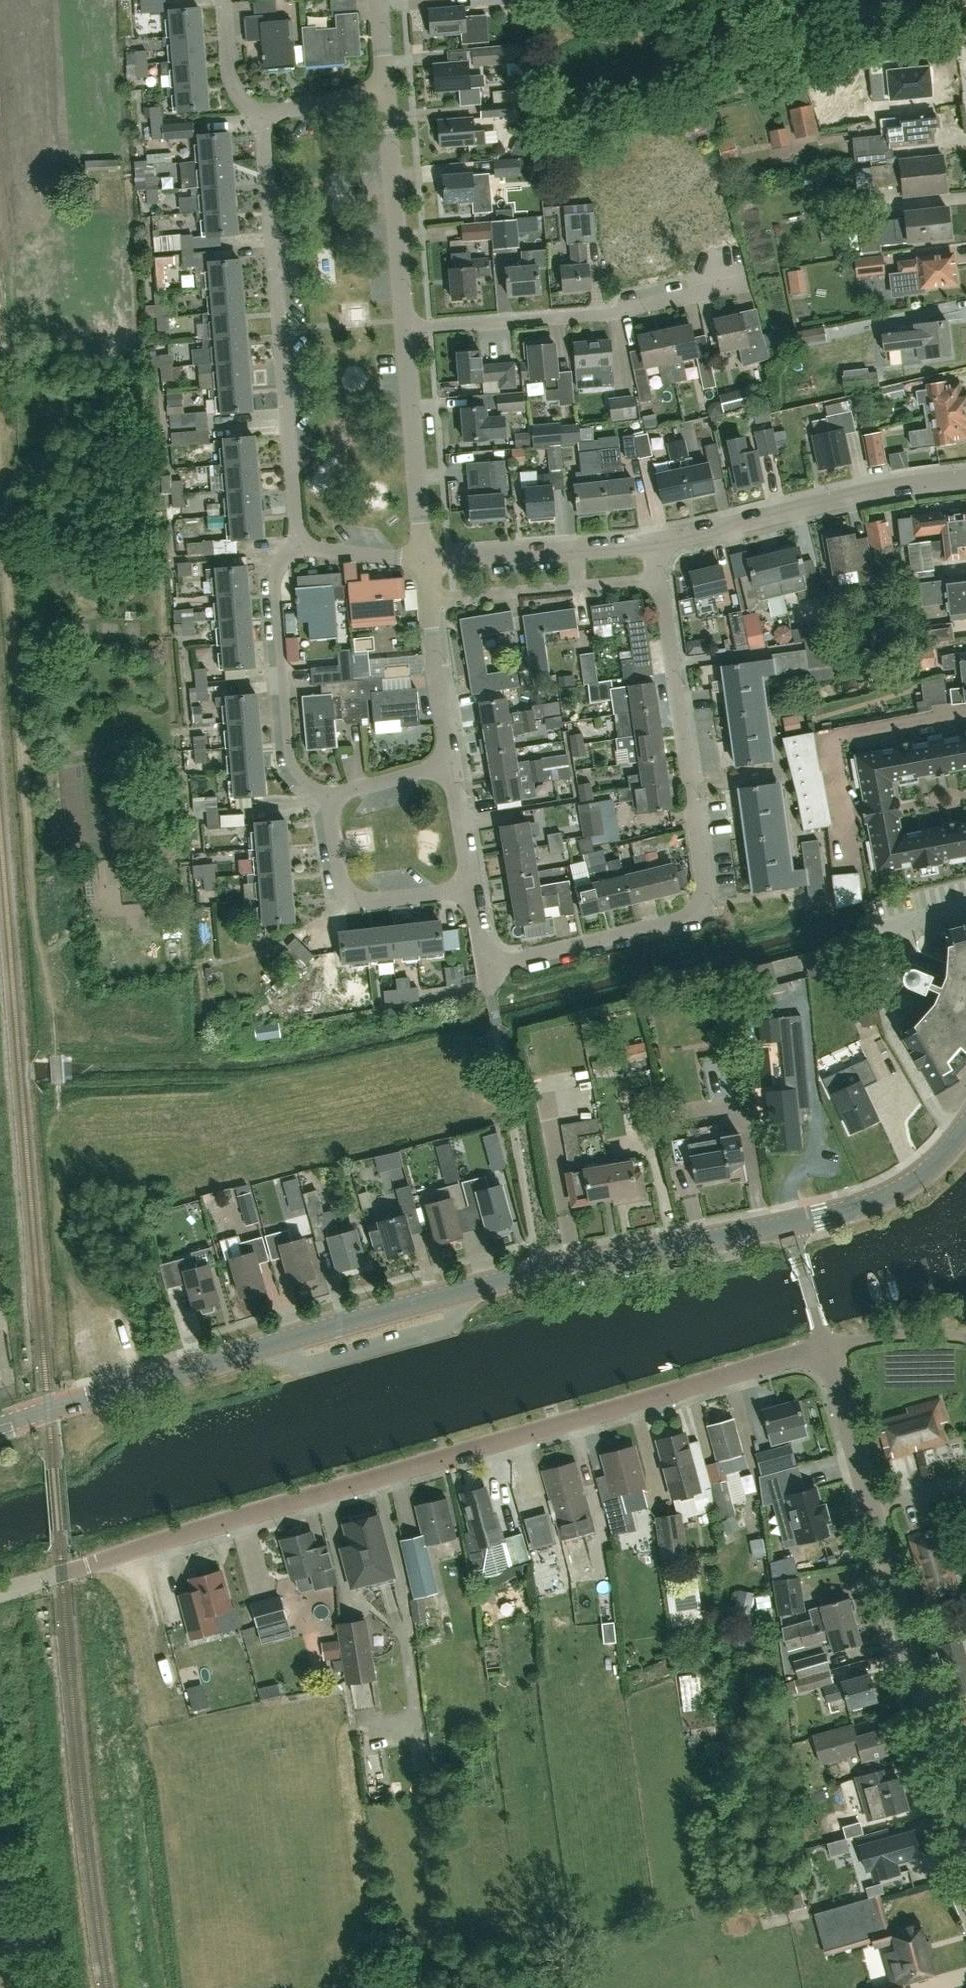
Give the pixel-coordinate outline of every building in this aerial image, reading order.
[(167,12),(166,0),(140,0),(141,14),(167,12)] [(361,56),(356,0),(332,0),(334,17),(340,16),(342,29),(315,32),(315,28),(302,29),(304,46),(306,63),(306,68),(345,64),(344,57),(361,56)] [(486,15),(464,17),(463,7),(429,10),(431,38),(461,36),(462,45),(489,43),(486,15)] [(167,38),(202,34),(200,9),(170,12),(171,20),(165,20),(167,37),(167,38)] [(306,63),(304,46),(293,47),(290,20),(262,23),(262,18),(244,19),(246,40),(266,38),(266,44),(264,44),(266,70),(294,67),(294,65),(306,63)] [(169,62),(204,59),(202,34),(167,38),(167,37),(163,38),(163,47),(167,46),(169,62)] [(511,62),(523,62),(522,46),(510,46),(483,49),(472,50),(473,66),(511,62)] [(127,65),(148,63),(146,50),(126,52),(127,65)] [(913,57),(879,59),(880,74),(892,73),(894,100),(940,97),(939,84),(942,84),(941,69),(914,71),(913,57)] [(171,87),(207,83),(204,59),(169,62),(161,63),(162,75),(170,75),(171,87)] [(484,75),(469,76),(468,62),(433,65),(436,93),(471,90),(470,89),(485,87),(484,75)] [(148,63),(127,65),(129,78),(149,77),(148,63)] [(207,83),(171,87),(168,87),(168,97),(172,97),(174,112),(209,108),(207,83)] [(481,117),(504,115),(517,114),(516,102),(480,105),(481,117)] [(143,118),(150,118),(151,129),(163,128),(161,107),(142,108),(143,118)] [(797,139),(816,135),(810,107),(798,110),(798,109),(791,110),(797,139)] [(836,122),(834,110),(821,112),(823,124),(836,122)] [(881,122),(882,135),(882,136),(854,140),(856,162),(892,158),(890,145),(903,144),(903,145),(934,141),(932,131),(936,130),(935,127),(940,126),(938,117),(935,117),(934,114),(890,119),(891,121),(881,122)] [(484,132),(474,133),(472,118),(439,121),(441,149),(475,146),(485,145),(484,132)] [(165,139),(194,136),(192,121),(163,124),(165,139)] [(152,140),(164,139),(163,128),(151,129),(152,140)] [(797,153),(792,130),(778,133),(783,156),(797,153)] [(195,145),(197,161),(231,158),(228,132),(199,135),(200,144),(195,145)] [(530,159),(530,146),(508,136),(503,147),(522,156),(530,159)] [(741,142),(723,147),(729,167),(747,162),(741,142)] [(902,197),(947,192),(942,155),(898,160),(898,166),(871,169),(873,187),(901,184),(902,197)] [(233,183),(231,158),(197,161),(197,162),(180,163),(182,188),(233,183)] [(520,176),(520,166),(519,160),(519,158),(493,160),(495,178),(502,177),(520,176)] [(716,174),(639,166),(638,166),(606,162),(598,174),(596,189),(646,223),(659,203),(663,204),(683,217),(689,218),(704,196),(704,192),(716,174)] [(138,190),(146,190),(158,189),(157,177),(145,178),(145,171),(143,171),(142,166),(134,166),(134,172),(135,180),(137,180),(138,190)] [(489,175),(473,177),(472,174),(443,177),(444,190),(441,191),(442,201),(445,201),(445,204),(472,202),(473,214),(492,212),(490,187),(489,175)] [(182,188),(184,188),(184,197),(199,196),(201,212),(235,208),(233,183),(182,188)] [(159,203),(158,189),(146,190),(147,204),(159,203)] [(909,242),(951,237),(947,207),(905,211),(906,219),(878,222),(880,242),(908,239),(909,242)] [(222,247),(221,236),(238,234),(235,208),(201,212),(196,212),(197,221),(201,221),(202,235),(207,235),(207,236),(193,237),(192,234),(180,235),(153,237),(154,251),(159,250),(159,252),(182,250),(193,249),(222,247)] [(570,245),(572,266),(560,267),(562,291),(589,288),(587,265),(586,265),(584,236),(595,235),(593,212),(564,215),(566,245),(570,245)] [(493,250),(518,248),(515,220),(491,222),(493,250)] [(462,242),(491,239),(489,222),(461,224),(462,242)] [(214,251),(182,253),(183,267),(210,265),(211,272),(205,272),(207,288),(242,285),(239,260),(214,262),(214,251)] [(507,296),(539,293),(537,266),(534,267),(532,251),(521,252),(522,268),(505,270),(507,296)] [(923,286),(955,282),(952,253),(918,257),(918,260),(898,262),(900,274),(903,294),(923,291),(923,286)] [(153,256),(157,291),(166,291),(163,266),(175,265),(174,255),(153,256)] [(884,272),(882,255),(855,259),(857,275),(884,272)] [(472,276),(488,275),(486,259),(471,259),(472,267),(450,270),(453,301),(475,299),(472,276)] [(244,310),(242,285),(207,288),(207,289),(202,289),(203,297),(207,297),(208,313),(244,310)] [(169,317),(168,304),(155,305),(156,318),(169,317)] [(204,323),(202,324),(203,339),(246,335),(244,310),(208,313),(203,314),(204,323)] [(744,366),(768,358),(760,330),(744,335),(740,314),(714,319),(721,352),(740,348),(744,366)] [(169,317),(156,318),(158,331),(170,330),(169,317)] [(918,359),(950,355),(946,320),(913,324),(914,330),(880,334),(882,350),(900,348),(902,365),(919,363),(918,359)] [(682,359),(696,356),(703,389),(715,386),(705,335),(693,337),(690,324),(663,330),(672,370),(673,370),(675,382),(687,380),(682,359)] [(778,348),(826,340),(824,327),(776,335),(778,348)] [(638,335),(641,349),(645,367),(659,364),(661,372),(663,385),(675,382),(673,370),(672,370),(663,330),(638,335)] [(212,348),(213,363),(248,360),(246,335),(203,339),(203,340),(204,340),(204,348),(212,348)] [(576,375),(596,373),(597,386),(613,384),(609,340),(573,343),(576,375)] [(529,363),(520,364),(521,378),(530,377),(530,379),(555,377),(553,345),(542,346),(542,341),(523,343),(524,358),(528,358),(529,363)] [(480,351),(457,353),(459,384),(482,382),(482,381),(498,380),(499,389),(517,388),(514,361),(498,363),(498,364),(481,365),(480,351)] [(160,355),(161,368),(173,367),(172,354),(160,355)] [(214,373),(215,388),(250,385),(248,360),(213,363),(198,364),(199,374),(205,374),(214,373)] [(161,381),(174,380),(182,380),(181,366),(173,367),(161,368),(161,381)] [(877,371),(842,375),(844,389),(878,384),(877,371)] [(652,400),(647,375),(635,377),(640,403),(652,400)] [(931,415),(965,409),(965,395),(964,395),(964,392),(959,392),(957,383),(944,385),(944,382),(926,386),(927,390),(916,392),(918,404),(929,402),(931,415)] [(252,411),(250,385),(215,388),(215,389),(220,388),(221,397),(215,398),(217,412),(223,412),(223,414),(252,411)] [(901,385),(877,391),(881,403),(904,397),(901,385)] [(718,395),(723,412),(752,405),(747,387),(718,395)] [(498,412),(524,410),(523,392),(497,395),(498,412)] [(636,417),(634,402),(633,395),(608,398),(611,421),(636,417)] [(825,406),(827,415),(825,416),(829,432),(812,436),(820,468),(849,462),(843,434),(855,431),(848,401),(825,406)] [(464,440),(488,438),(488,437),(505,435),(503,418),(486,420),(485,407),(461,409),(464,440)] [(931,415),(933,428),(909,432),(912,446),(936,442),(936,444),(954,441),(953,438),(965,436),(965,434),(965,427),(965,409),(931,415)] [(196,428),(208,427),(207,411),(195,412),(195,413),(170,415),(171,428),(196,427),(196,428)] [(655,412),(642,415),(645,428),(657,426),(655,412)] [(532,424),(533,434),(534,447),(550,445),(563,444),(563,443),(580,442),(579,424),(561,425),(561,422),(532,424)] [(770,426),(755,430),(761,453),(776,449),(770,426)] [(172,446),(210,443),(208,427),(196,428),(196,430),(171,433),(172,446)] [(869,464),(885,462),(879,432),(863,435),(869,464)] [(639,459),(652,455),(647,433),(634,436),(638,457),(639,459)] [(638,457),(634,436),(633,434),(622,436),(625,459),(638,457)] [(224,438),(225,439),(213,440),(214,450),(220,449),(221,464),(221,465),(256,462),(254,436),(224,438)] [(763,480),(756,450),(746,452),(742,436),(729,439),(733,455),(732,455),(740,485),(749,483),(750,487),(760,485),(759,481),(763,480)] [(705,450),(707,462),(693,465),(691,457),(688,457),(683,439),(675,441),(688,496),(715,490),(712,480),(722,478),(715,447),(705,450)] [(590,510),(606,509),(599,450),(598,440),(577,442),(581,472),(575,472),(576,485),(574,485),(577,512),(578,512),(578,518),(591,517),(590,510)] [(668,463),(670,471),(655,474),(662,502),(688,496),(675,441),(667,443),(672,462),(668,463)] [(549,471),(563,470),(560,445),(547,446),(549,471)] [(619,447),(599,450),(606,509),(636,506),(633,479),(624,480),(623,469),(622,469),(619,447)] [(466,463),(469,496),(471,521),(505,518),(503,494),(508,494),(505,460),(466,463)] [(221,465),(221,464),(213,465),(214,476),(222,475),(223,490),(258,487),(256,462),(221,465)] [(543,516),(555,515),(552,487),(551,487),(550,474),(537,475),(538,487),(525,488),(528,518),(530,518),(531,522),(544,521),(543,516)] [(172,493),(183,492),(182,480),(171,481),(171,475),(161,476),(162,494),(172,493)] [(224,502),(225,515),(260,512),(258,487),(223,490),(218,491),(219,503),(224,502)] [(183,492),(172,493),(173,507),(185,506),(183,492)] [(226,523),(227,540),(214,541),(214,540),(202,541),(202,542),(187,543),(188,555),(203,554),(203,555),(215,554),(237,553),(236,540),(262,538),(260,512),(225,515),(226,515),(231,515),(232,523),(226,523)] [(940,516),(939,513),(912,516),(913,527),(904,528),(906,544),(915,543),(914,536),(942,533),(943,535),(965,533),(965,513),(940,516)] [(897,553),(895,519),(874,521),(876,554),(897,553)] [(840,536),(839,532),(822,535),(826,557),(830,557),(833,573),(858,569),(860,584),(875,581),(867,537),(853,539),(852,533),(840,536)] [(932,571),(930,551),(944,549),(946,560),(965,557),(965,533),(943,535),(943,540),(915,543),(906,544),(910,574),(932,571)] [(799,599),(820,593),(812,559),(801,562),(797,546),(782,550),(781,547),(772,550),(782,593),(797,590),(799,599)] [(782,593),(772,550),(761,553),(762,555),(746,559),(750,573),(739,576),(748,611),(770,606),(768,597),(782,593)] [(177,563),(179,576),(190,575),(190,573),(190,562),(177,563)] [(211,579),(213,594),(248,591),(245,565),(216,568),(216,570),(212,571),(210,571),(211,579)] [(695,595),(692,595),(698,619),(718,614),(713,591),(727,588),(721,565),(689,573),(695,595)] [(332,598),(343,597),(341,573),(298,577),(299,588),(297,588),(300,623),(310,622),(312,641),(336,638),(332,598)] [(949,603),(951,619),(965,617),(965,576),(919,582),(922,607),(949,603)] [(395,598),(406,597),(404,578),(348,583),(353,625),(397,620),(395,598)] [(213,594),(213,595),(212,595),(213,604),(214,604),(215,620),(250,616),(248,591),(213,594)] [(623,678),(653,673),(642,597),(590,605),(593,625),(627,620),(632,658),(620,660),(623,678)] [(885,638),(925,629),(918,599),(882,607),(886,622),(881,623),(885,638)] [(543,633),(577,627),(574,607),(523,615),(533,679),(550,676),(543,633)] [(173,624),(194,622),(193,608),(172,610),(173,624)] [(480,636),(515,631),(512,610),(460,618),(472,694),(497,690),(494,671),(486,672),(480,636)] [(728,614),(735,646),(748,643),(741,611),(728,614)] [(217,645),(253,641),(250,616),(215,620),(211,620),(212,629),(216,629),(217,645)] [(927,642),(954,638),(952,622),(924,625),(927,642)] [(750,647),(765,644),(761,626),(746,629),(750,647)] [(800,645),(798,634),(783,636),(785,647),(800,645)] [(253,641),(217,645),(217,646),(223,646),(223,653),(217,654),(219,669),(224,669),(225,670),(255,667),(253,641)] [(833,666),(831,647),(806,651),(806,649),(772,654),(772,660),(754,662),(754,661),(721,665),(735,765),(768,760),(756,675),(774,672),(774,674),(833,666)] [(908,669),(935,666),(933,647),(905,650),(908,669)] [(357,667),(352,668),(351,649),(337,650),(339,666),(315,668),(316,685),(325,684),(358,681),(357,667)] [(961,674),(965,673),(965,652),(942,655),(943,669),(955,668),(955,674),(961,674)] [(588,682),(597,681),(593,653),(580,654),(584,684),(589,683),(588,682)] [(196,685),(208,684),(207,668),(194,669),(196,685)] [(961,674),(963,688),(950,690),(952,704),(965,702),(965,673),(961,674)] [(399,718),(400,727),(420,725),(417,688),(411,689),(383,691),(382,678),(358,681),(359,697),(359,701),(360,700),(372,699),(374,721),(399,718)] [(588,682),(589,683),(591,702),(613,699),(615,714),(658,708),(654,683),(613,688),(612,679),(597,681),(588,682)] [(358,681),(325,684),(325,694),(302,696),(307,749),(336,746),(334,719),(346,718),(346,724),(362,722),(360,700),(359,701),(359,697),(358,681)] [(208,684),(196,685),(197,701),(209,700),(208,684)] [(258,720),(256,695),(227,697),(228,707),(222,707),(223,723),(224,723),(229,723),(258,720)] [(535,720),(535,718),(544,717),(544,718),(560,715),(558,701),(542,703),(542,704),(531,705),(532,709),(519,711),(519,713),(508,714),(505,698),(479,703),(483,729),(535,720)] [(619,740),(661,734),(658,708),(615,714),(619,738),(619,740)] [(258,720),(229,723),(230,732),(224,733),(226,748),(261,745),(258,720)] [(487,752),(488,753),(514,749),(512,736),(524,733),(524,732),(537,730),(535,720),(483,729),(485,739),(480,740),(482,753),(487,752)] [(785,751),(813,744),(810,731),(782,738),(785,751)] [(582,733),(569,735),(571,746),(584,744),(582,733)] [(857,757),(850,759),(856,788),(862,786),(865,805),(862,805),(865,822),(869,821),(872,840),(865,841),(871,871),(878,869),(878,870),(913,864),(914,867),(918,866),(920,877),(938,873),(936,863),(940,863),(939,859),(951,857),(952,862),(962,860),(961,854),(965,853),(965,824),(958,825),(958,822),(944,824),(944,828),(899,836),(896,817),(901,816),(898,798),(893,799),(890,780),(899,779),(900,784),(915,782),(914,775),(936,771),(937,776),(946,774),(945,770),(965,766),(965,733),(962,734),(963,740),(941,744),(940,736),(928,738),(930,746),(910,749),(909,744),(899,746),(900,750),(857,757)] [(619,740),(619,738),(605,740),(606,749),(616,747),(617,750),(615,750),(617,764),(628,763),(628,764),(639,762),(665,758),(661,734),(619,740)] [(194,749),(194,751),(206,750),(205,737),(205,735),(193,736),(194,749)] [(584,744),(571,746),(572,756),(586,754),(584,744)] [(789,764),(817,757),(813,744),(785,751),(789,764)] [(261,745),(226,748),(232,748),(233,757),(227,758),(228,773),(263,770),(261,745)] [(488,753),(492,779),(568,766),(566,754),(529,761),(529,760),(516,762),(514,749),(488,753)] [(207,762),(206,750),(194,751),(195,763),(207,762)] [(792,777),(820,770),(817,757),(789,764),(791,773),(792,777)] [(631,788),(668,783),(665,758),(639,762),(640,774),(627,775),(629,788),(631,788)] [(533,781),(544,780),(544,782),(571,778),(568,766),(492,779),(496,804),(523,799),(520,785),(533,783),(533,781)] [(263,770),(228,773),(228,774),(234,773),(234,782),(229,782),(230,797),(235,797),(235,798),(265,796),(263,770)] [(792,777),(795,790),(824,783),(820,770),(792,777)] [(578,794),(592,791),(591,782),(577,784),(578,794)] [(672,808),(668,783),(631,788),(629,788),(618,790),(620,801),(634,799),(635,813),(672,808)] [(798,804),(827,799),(825,790),(824,783),(795,790),(798,804)] [(807,898),(825,895),(821,866),(803,868),(804,870),(786,872),(774,784),(738,789),(752,891),(788,886),(787,884),(805,882),(807,898)] [(604,833),(599,810),(598,801),(594,802),(592,791),(578,794),(580,804),(579,804),(580,813),(585,837),(604,833)] [(206,813),(218,812),(217,796),(193,798),(194,812),(206,811),(206,813)] [(798,804),(800,817),(829,812),(827,799),(798,804)] [(218,812),(206,813),(208,829),(220,828),(218,812)] [(829,812),(800,817),(803,830),(832,825),(829,812)] [(221,827),(244,826),(243,814),(220,815),(221,827)] [(253,850),(287,846),(285,821),(256,823),(257,833),(251,833),(253,849),(253,850)] [(504,853),(537,848),(535,836),(530,837),(527,822),(500,827),(504,853)] [(547,834),(549,846),(563,843),(562,842),(570,841),(569,833),(561,834),(561,832),(547,834)] [(640,840),(655,898),(679,891),(672,865),(659,868),(658,863),(656,854),(656,851),(668,848),(665,834),(640,840)] [(655,898),(640,840),(631,842),(634,854),(632,855),(636,869),(623,872),(624,877),(631,904),(655,898)] [(803,862),(820,859),(817,840),(800,842),(803,862)] [(564,852),(563,843),(549,846),(550,854),(564,852)] [(253,850),(253,849),(249,849),(249,858),(253,858),(255,874),(255,875),(290,871),(287,846),(253,850)] [(537,848),(504,853),(508,877),(536,872),(533,857),(538,855),(537,848)] [(623,872),(611,875),(607,861),(606,861),(603,849),(592,852),(607,910),(631,904),(624,877),(623,872)] [(583,854),(589,881),(588,881),(589,885),(576,888),(583,916),(607,910),(592,852),(583,854)] [(194,880),(215,878),(214,864),(193,865),(194,880)] [(859,870),(845,872),(848,901),(862,898),(859,870)] [(255,875),(255,874),(250,874),(251,883),(255,882),(257,900),(292,896),(290,871),(255,875)] [(536,872),(508,877),(513,901),(571,891),(569,880),(542,884),(542,885),(539,886),(536,872)] [(848,901),(845,872),(832,873),(835,904),(848,901)] [(215,878),(194,880),(195,896),(206,895),(205,891),(217,890),(215,878)] [(517,926),(524,925),(527,938),(555,933),(552,919),(545,920),(543,909),(558,906),(560,915),(574,912),(571,891),(513,901),(517,926)] [(292,896),(257,900),(262,900),(263,907),(257,908),(259,923),(264,923),(264,925),(295,922),(292,896)] [(441,951),(443,951),(440,922),(415,924),(418,959),(419,959),(418,954),(427,953),(427,958),(442,956),(441,951)] [(418,959),(415,924),(390,927),(394,962),(393,957),(403,956),(403,961),(418,959)] [(940,1000),(937,1006),(921,1024),(902,1038),(908,1048),(934,1093),(957,1079),(953,1073),(962,1062),(965,1058),(965,925),(948,930),(952,947),(951,961),(949,978),(947,984),(947,986),(931,979),(932,977),(913,968),(911,968),(909,968),(907,969),(905,970),(904,971),(902,974),(901,976),(901,977),(901,979),(901,981),(902,982),(903,984),(905,986),(924,995),(924,993),(940,1000)] [(394,962),(390,927),(365,930),(368,960),(376,959),(377,965),(394,962)] [(369,965),(368,960),(365,930),(339,933),(342,962),(352,961),(353,967),(369,965)] [(306,964),(314,956),(295,938),(287,946),(306,964)] [(265,971),(272,979),(292,958),(285,950),(265,971)] [(809,976),(853,965),(851,955),(806,967),(809,976)] [(772,962),(749,968),(754,989),(777,984),(772,962)] [(271,986),(278,993),(298,972),(290,965),(271,986)] [(460,983),(458,966),(444,967),(446,985),(460,983)] [(863,1028),(882,1022),(870,983),(850,989),(863,1028)] [(396,989),(397,1001),(398,1003),(419,1000),(418,986),(396,989)] [(397,1001),(396,989),(383,991),(385,1002),(397,1001)] [(254,1026),(256,1040),(281,1037),(279,1023),(254,1026)] [(861,1087),(875,1080),(865,1059),(839,1071),(846,1086),(832,1093),(850,1131),(876,1119),(861,1087)] [(770,1078),(778,1106),(763,1110),(773,1144),(791,1139),(786,1123),(793,1121),(791,1114),(799,1112),(796,1100),(788,1073),(770,1078)] [(639,1175),(633,1176),(630,1162),(607,1166),(601,1132),(600,1133),(613,1202),(643,1196),(639,1175)] [(577,1137),(583,1170),(588,1200),(611,1196),(613,1202),(600,1133),(577,1137)] [(694,1182),(730,1176),(729,1172),(743,1163),(742,1160),(744,1160),(740,1134),(721,1138),(688,1144),(687,1138),(671,1140),(675,1163),(690,1160),(694,1182)] [(439,1168),(444,1184),(458,1180),(454,1164),(439,1168)] [(405,1174),(394,1177),(390,1178),(394,1190),(396,1189),(402,1211),(416,1207),(410,1185),(409,1185),(405,1174)] [(511,1230),(509,1223),(511,1222),(500,1184),(487,1188),(484,1176),(462,1183),(468,1205),(479,1202),(487,1229),(489,1228),(491,1235),(511,1230)] [(453,1209),(464,1206),(458,1183),(436,1190),(439,1201),(426,1204),(437,1242),(460,1236),(453,1209)] [(316,1189),(314,1190),(304,1193),(310,1217),(317,1241),(327,1238),(337,1271),(363,1263),(353,1231),(339,1235),(332,1210),(323,1213),(316,1189)] [(237,1196),(245,1226),(259,1223),(251,1193),(237,1196)] [(413,1248),(403,1213),(377,1221),(377,1222),(366,1225),(373,1251),(384,1248),(387,1256),(413,1248)] [(290,1284),(313,1277),(302,1239),(291,1242),(288,1230),(265,1236),(272,1259),(282,1256),(290,1284)] [(256,1263),(267,1260),(261,1238),(239,1244),(242,1254),(229,1258),(240,1297),(263,1291),(256,1263)] [(217,1303),(206,1265),(195,1268),(191,1256),(167,1262),(159,1265),(165,1288),(174,1285),(186,1282),(193,1309),(198,1308),(201,1313),(212,1310),(212,1304),(217,1303)] [(905,1407),(907,1414),(878,1422),(887,1457),(945,1441),(940,1423),(947,1421),(941,1398),(905,1407)] [(772,1445),(806,1435),(796,1401),(762,1411),(772,1445)] [(707,1426),(717,1460),(720,1474),(724,1473),(726,1480),(718,1482),(726,1516),(735,1514),(733,1504),(746,1500),(738,1470),(747,1467),(742,1453),(733,1419),(707,1426)] [(700,1441),(687,1444),(684,1433),(657,1440),(672,1499),(699,1491),(699,1490),(710,1487),(717,1519),(726,1516),(718,1482),(710,1483),(701,1444),(700,1441)] [(639,1488),(643,1487),(633,1447),(601,1455),(606,1475),(595,1478),(611,1536),(629,1532),(624,1509),(643,1504),(639,1488)] [(574,1462),(541,1472),(562,1540),(595,1530),(574,1462)] [(803,1493),(796,1467),(761,1477),(760,1477),(763,1503),(786,1497),(798,1541),(826,1534),(823,1522),(828,1521),(823,1506),(819,1507),(815,1489),(803,1493)] [(484,1488),(461,1495),(469,1523),(468,1523),(471,1532),(464,1534),(471,1572),(472,1578),(481,1576),(488,1577),(499,1575),(510,1568),(502,1541),(495,1514),(492,1515),(484,1488)] [(425,1545),(456,1537),(446,1498),(415,1506),(425,1545)] [(344,1549),(353,1583),(376,1577),(378,1583),(392,1579),(375,1517),(371,1518),(367,1515),(353,1518),(351,1524),(347,1525),(352,1547),(344,1549)] [(685,1554),(679,1515),(656,1518),(661,1558),(685,1554)] [(554,1544),(547,1516),(527,1521),(534,1549),(554,1544)] [(945,1541),(941,1528),(910,1537),(928,1599),(954,1591),(940,1542),(945,1541)] [(314,1589),(337,1582),(327,1546),(314,1550),(310,1534),(284,1542),(294,1577),(309,1572),(314,1589)] [(439,1592),(430,1555),(404,1562),(413,1599),(439,1592)] [(193,1592),(180,1596),(192,1639),(217,1632),(212,1614),(231,1609),(221,1571),(190,1580),(193,1592)] [(774,1581),(778,1615),(804,1611),(798,1577),(774,1581)] [(676,1589),(677,1610),(710,1609),(710,1588),(676,1589)] [(292,1634),(288,1620),(280,1596),(250,1603),(262,1643),(292,1634)] [(414,1621),(427,1619),(423,1597),(410,1599),(414,1621)] [(428,1614),(445,1611),(442,1597),(425,1600),(428,1614)] [(848,1600),(847,1598),(820,1605),(807,1609),(810,1619),(781,1627),(783,1641),(784,1640),(800,1635),(800,1636),(854,1621),(852,1613),(855,1608),(852,1600),(848,1600)] [(324,1660),(345,1657),(348,1676),(371,1673),(363,1621),(340,1624),(342,1638),(321,1642),(324,1660)] [(614,1621),(601,1623),(603,1644),(616,1642),(614,1621)] [(788,1651),(804,1646),(804,1647),(820,1642),(819,1640),(829,1637),(833,1652),(861,1644),(854,1621),(800,1636),(800,1635),(784,1640),(788,1651)] [(938,1646),(953,1697),(965,1693),(965,1654),(961,1639),(938,1646)] [(798,1678),(829,1669),(824,1652),(793,1661),(798,1678)] [(829,1669),(798,1678),(793,1679),(794,1680),(785,1682),(789,1694),(797,1692),(797,1693),(833,1683),(829,1669)] [(875,1685),(872,1686),(869,1674),(840,1682),(840,1684),(823,1689),(827,1701),(844,1696),(848,1708),(876,1700),(875,1696),(878,1695),(875,1685)] [(187,1688),(188,1692),(193,1711),(209,1706),(202,1684),(187,1688)] [(340,1694),(340,1707),(355,1707),(355,1694),(340,1694)] [(861,1761),(890,1752),(884,1730),(856,1738),(853,1725),(812,1737),(820,1763),(859,1752),(861,1761)] [(868,1820),(907,1808),(897,1778),(885,1782),(882,1769),(855,1777),(868,1820)] [(842,1826),(830,1830),(833,1842),(845,1838),(867,1832),(864,1820),(842,1826)] [(893,1862),(920,1854),(913,1831),(888,1839),(886,1831),(858,1839),(865,1860),(867,1861),(891,1854),(893,1862)] [(878,1879),(906,1874),(904,1862),(876,1867),(878,1879)] [(909,1876),(870,1883),(873,1895),(911,1888),(909,1876)] [(934,1975),(918,1920),(887,1930),(877,1895),(813,1914),(824,1949),(871,1935),(874,1946),(893,1941),(896,1952),(886,1955),(895,1985),(887,1987),(908,1987),(906,1983),(934,1975)]
